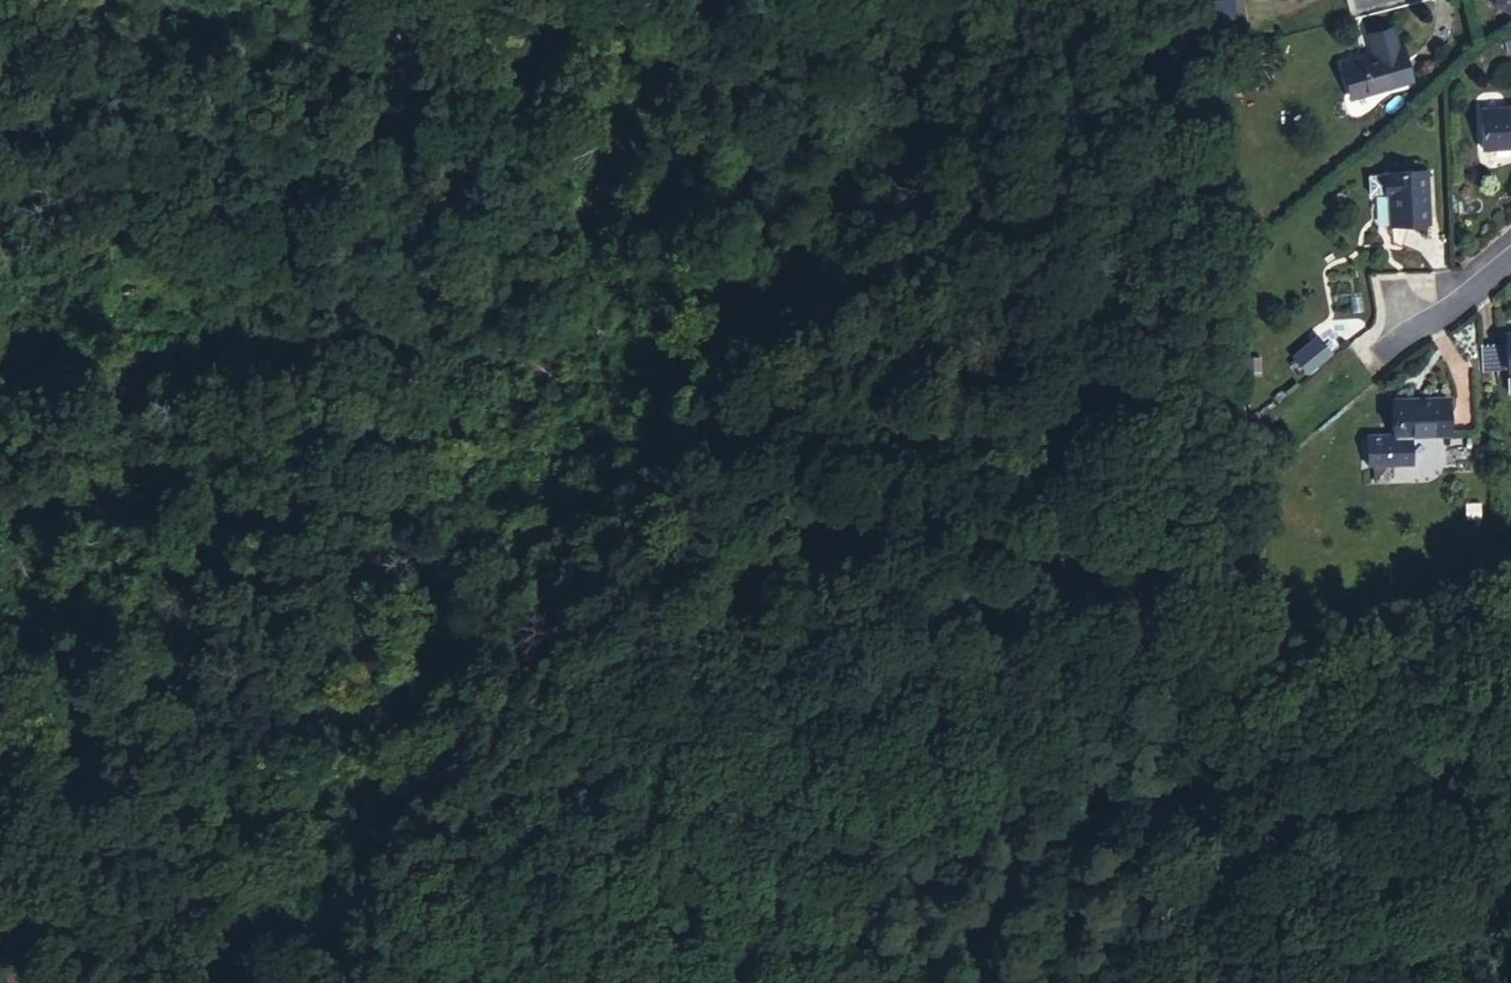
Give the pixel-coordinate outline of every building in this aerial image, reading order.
[(1218,28),(1246,27),(1245,0),(1216,0),(1218,28)] [(1371,67),(1343,74),(1349,102),(1384,94),(1386,103),(1414,96),(1407,58),(1397,61),(1392,42),(1367,48),(1371,67)] [(1484,129),(1487,169),(1510,167),(1510,127),(1484,129)] [(1427,166),(1383,170),(1384,191),(1384,193),(1390,192),(1391,224),(1431,222),(1427,166)] [(1384,191),(1383,171),(1367,171),(1368,192),(1384,191)] [(1456,438),(1453,399),(1400,404),(1403,442),(1375,444),(1377,472),(1421,469),(1419,441),(1456,438)]
